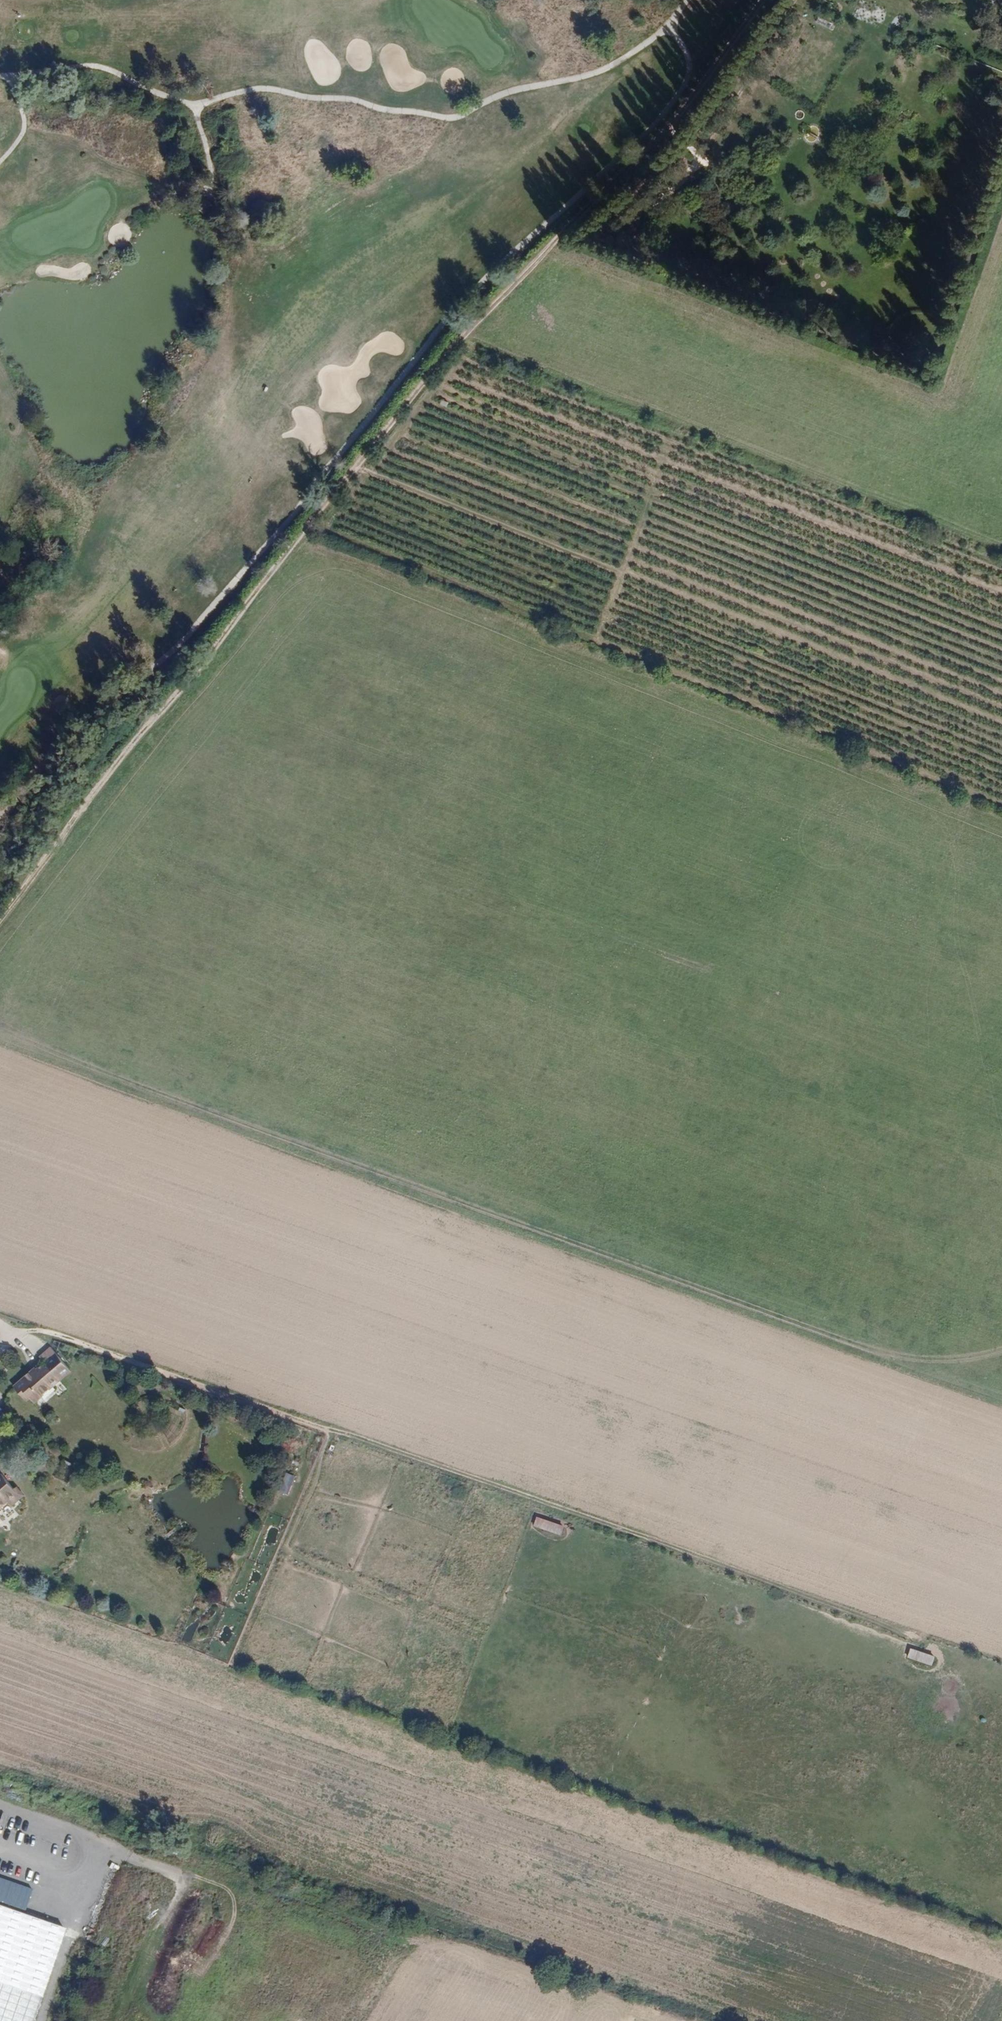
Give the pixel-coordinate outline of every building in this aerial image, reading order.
[(202,197),(193,206),(202,216),(211,207),(202,197)] [(60,1361),(41,1340),(30,1349),(35,1355),(23,1365),(22,1363),(5,1378),(14,1388),(18,1385),(25,1394),(43,1379),(42,1377),(60,1361)] [(1,1493),(4,1496),(15,1485),(8,1478),(5,1480),(0,1475),(0,1494),(1,1493)] [(536,1517),(533,1526),(561,1535),(564,1525),(536,1517)] [(910,1648),(907,1658),(932,1666),(935,1656),(910,1648)] [(31,1889),(0,1879),(0,1901),(24,1909),(31,1889)]
